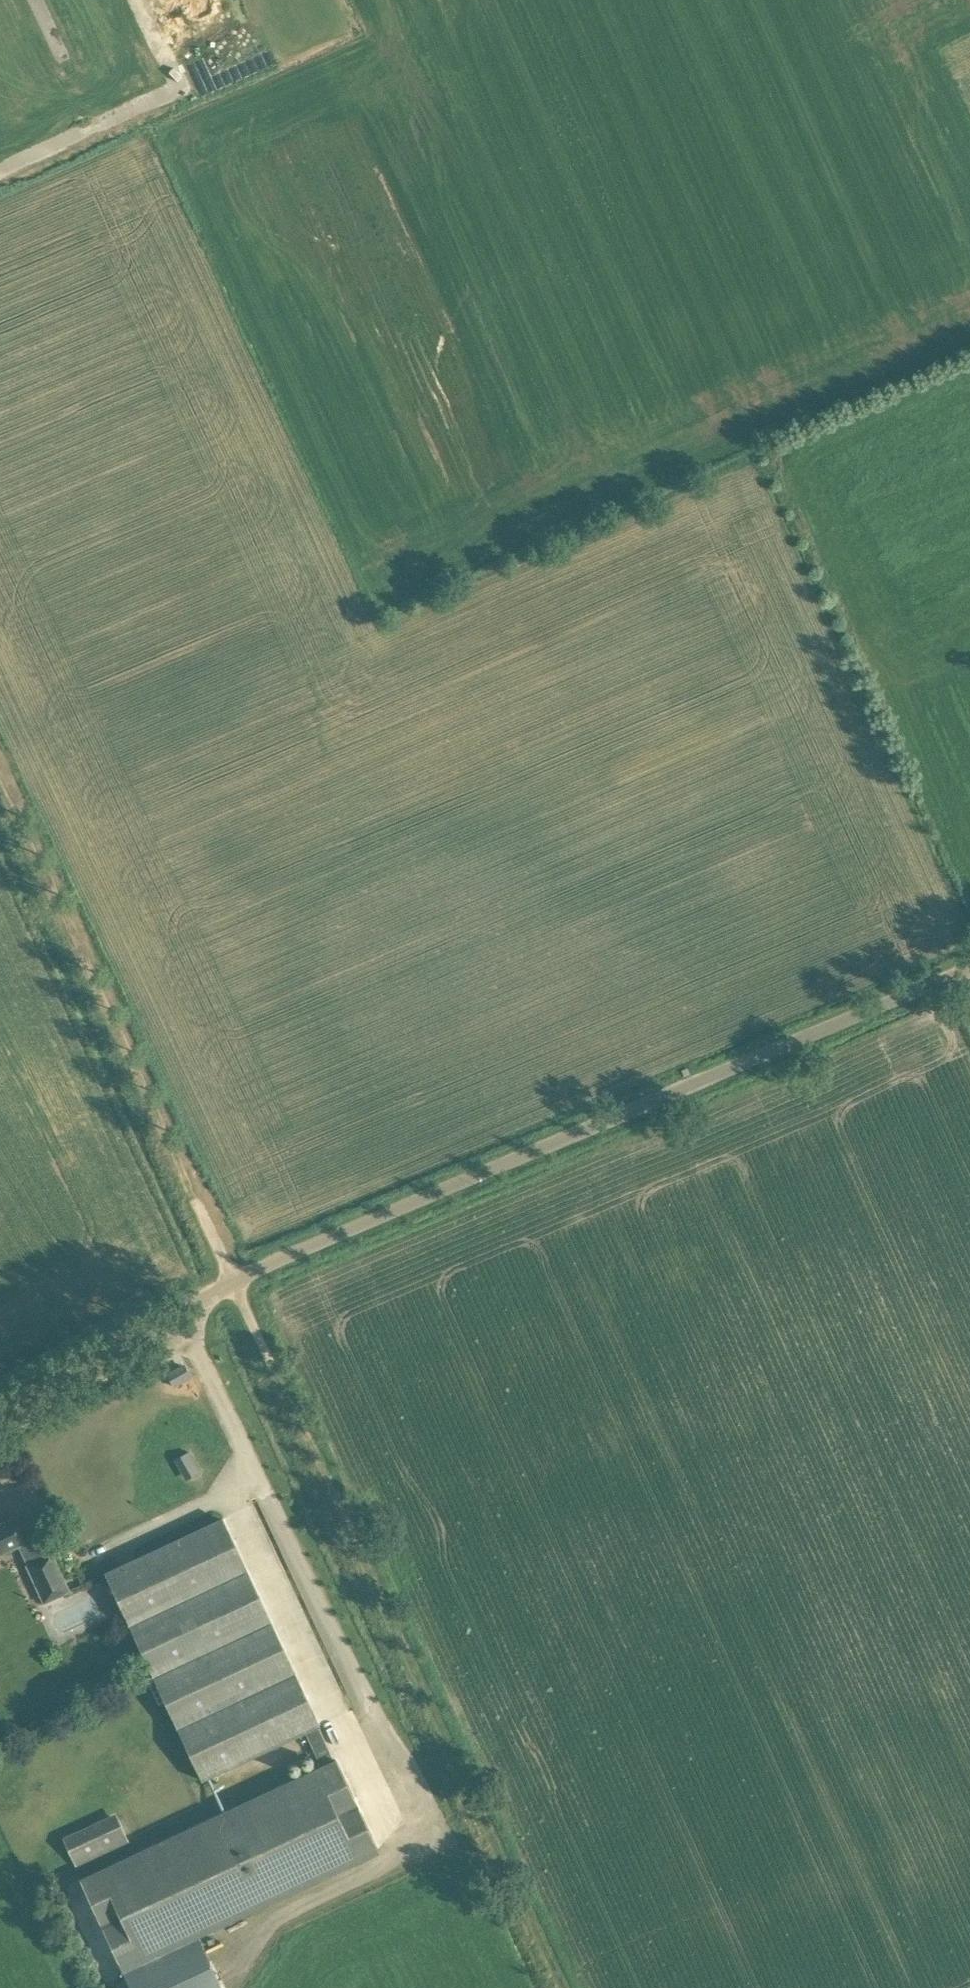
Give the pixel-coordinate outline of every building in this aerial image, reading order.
[(186,1366),(168,1376),(174,1386),(192,1376),(186,1366)] [(189,1451),(180,1456),(192,1475),(200,1471),(189,1451)] [(82,1879),(125,1971),(133,1987),(223,1987),(210,1960),(199,1936),(380,1851),(337,1760),(335,1761),(319,1726),(319,1725),(222,1518),(106,1572),(202,1779),(293,1737),(310,1773),(82,1879)] [(3,1549),(5,1553),(25,1544),(13,1519),(0,1525),(0,1550),(3,1549)] [(53,1554),(28,1565),(29,1566),(30,1566),(30,1565),(37,1562),(47,1585),(53,1587),(59,1585),(63,1593),(70,1590),(53,1554)] [(119,1819),(66,1843),(76,1865),(129,1840),(119,1819)]
